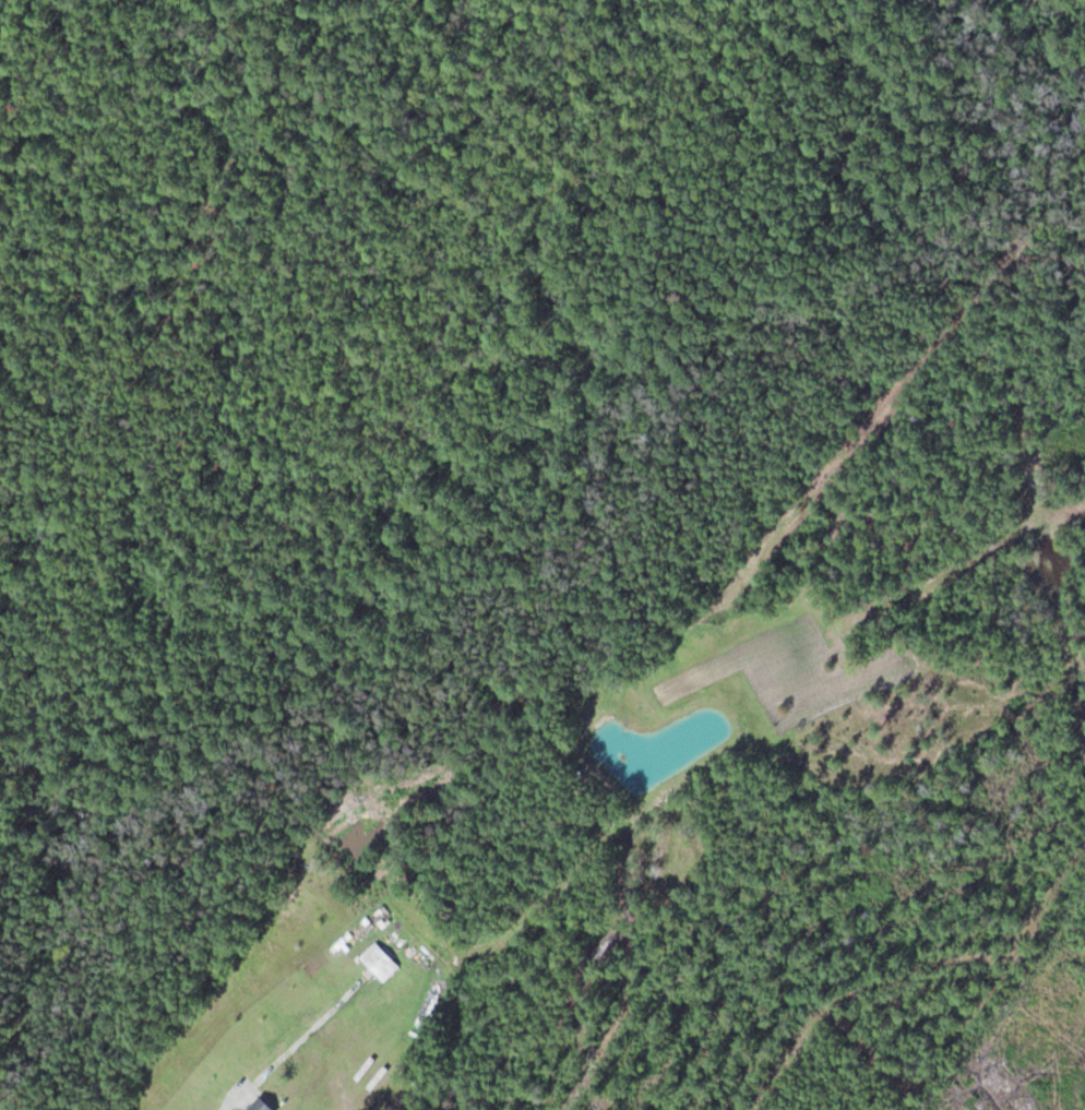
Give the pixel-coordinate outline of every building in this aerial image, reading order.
[(399,966),(375,941),(359,957),(383,982),(399,966)] [(413,1095),(401,1089),(393,1103),(404,1109),(413,1095)] [(261,1096),(247,1109),(275,1109),(261,1096)]
